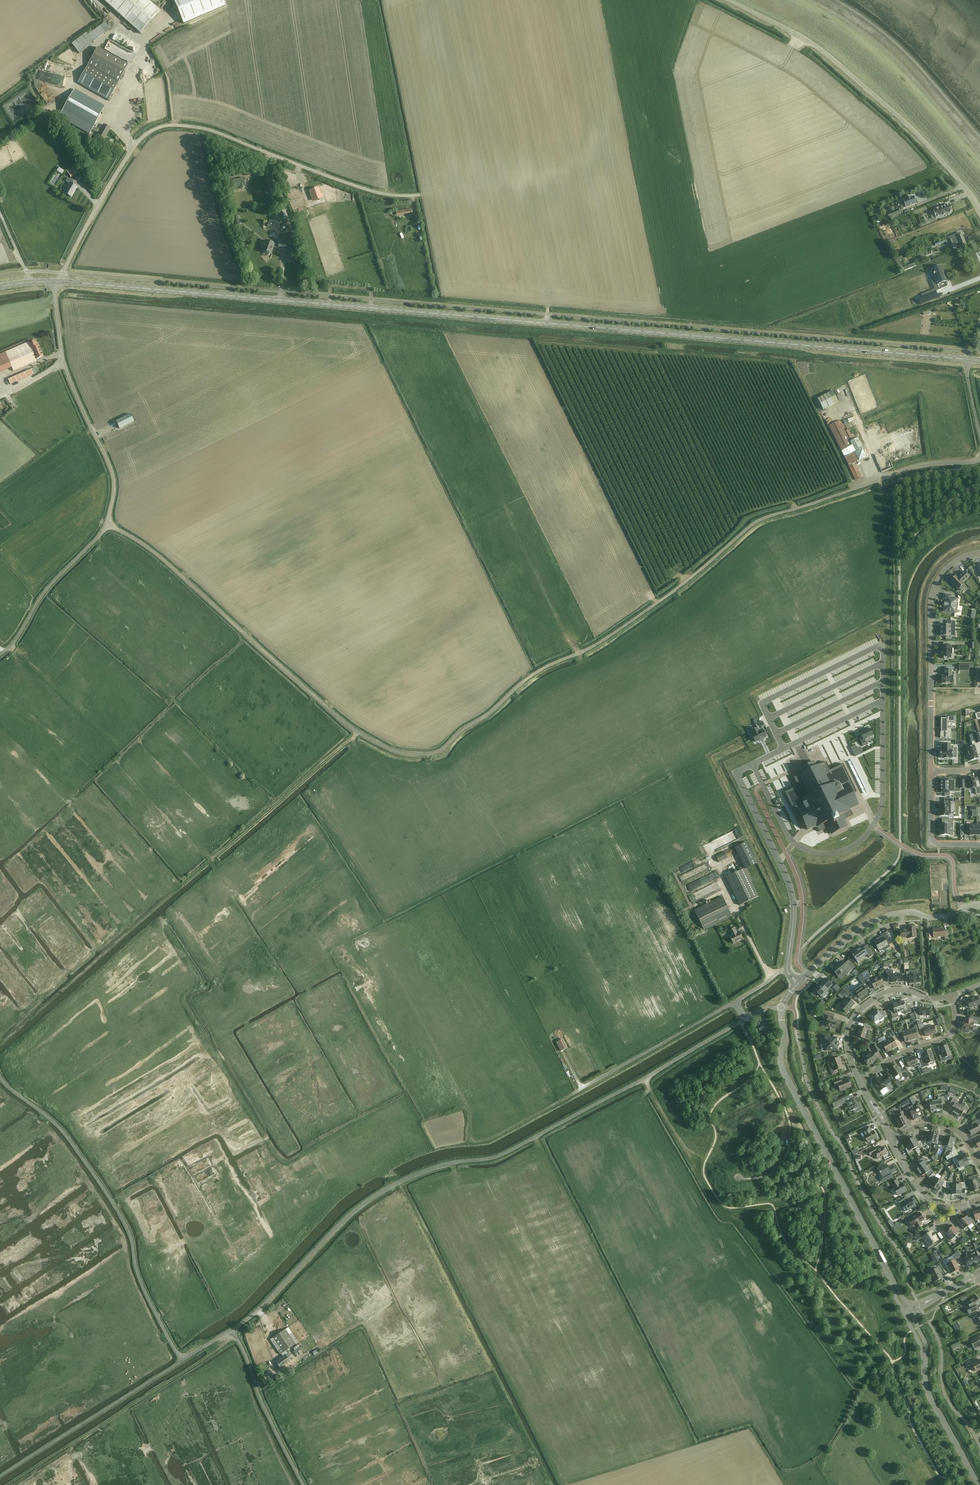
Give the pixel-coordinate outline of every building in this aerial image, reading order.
[(146,0),(100,0),(140,34),(160,12),(146,0)] [(223,0),(173,0),(184,24),(225,6),(223,0)] [(79,53),(105,34),(100,26),(88,35),(86,33),(72,44),(79,53)] [(109,100),(118,82),(128,65),(97,48),(88,65),(78,83),(109,100)] [(74,89),(59,117),(89,134),(92,129),(94,127),(105,107),(74,89)] [(27,93),(5,105),(12,117),(34,105),(27,93)] [(104,125),(100,130),(94,127),(92,129),(99,133),(97,137),(104,141),(110,129),(104,125)] [(76,174),(72,168),(67,171),(70,177),(76,174)] [(72,197),(77,187),(72,184),(74,181),(68,178),(66,181),(69,183),(64,193),(72,197)] [(243,178),(233,180),(234,188),(240,187),(240,188),(242,189),(243,188),(244,187),(244,186),(245,186),(243,178)] [(312,198),(313,201),(315,200),(315,201),(322,199),(322,198),(320,193),(319,189),(309,192),(311,198),(312,198)] [(904,204),(902,205),(903,209),(906,208),(916,204),(914,197),(912,197),(911,196),(904,198),(905,200),(903,201),(904,204)] [(957,209),(963,207),(960,199),(954,201),(957,209)] [(939,209),(933,211),(936,218),(942,216),(952,212),(949,205),(939,209)] [(889,219),(900,215),(899,213),(898,210),(887,214),(889,219)] [(288,232),(289,229),(288,228),(288,226),(269,220),(267,226),(286,233),(286,232),(288,232)] [(960,232),(939,241),(940,244),(946,242),(948,247),(951,246),(959,243),(960,247),(966,244),(962,235),(961,235),(960,232)] [(287,249),(287,242),(278,241),(278,246),(274,245),(274,244),(265,241),(262,251),(271,254),(274,247),(278,247),(278,248),(287,249)] [(902,256),(895,259),(899,267),(905,265),(902,256)] [(940,267),(933,270),(935,274),(933,275),(938,288),(941,287),(939,284),(945,282),(944,279),(946,278),(945,276),(943,276),(940,267)] [(936,291),(918,298),(921,305),(938,298),(936,291)] [(40,349),(39,346),(38,346),(36,341),(29,344),(32,350),(28,342),(0,355),(0,373),(12,368),(13,371),(36,361),(36,360),(43,356),(40,349)] [(31,370),(8,381),(11,386),(33,374),(31,370)] [(823,410),(834,404),(838,402),(833,391),(817,399),(823,410)] [(119,429),(134,421),(130,414),(116,421),(119,429)] [(840,421),(829,426),(829,427),(856,480),(862,477),(855,462),(866,457),(863,451),(863,449),(857,438),(856,439),(853,434),(851,435),(849,430),(846,431),(852,441),(850,442),(840,421)] [(963,584),(963,583),(969,577),(964,571),(961,574),(959,577),(958,578),(955,576),(950,581),(951,582),(950,583),(953,585),(954,584),(958,589),(963,584)] [(944,594),(944,595),(943,599),(946,600),(945,603),(944,603),(945,603),(945,606),(944,606),(945,606),(944,611),(955,613),(956,613),(957,609),(956,609),(958,599),(952,598),(952,595),(946,594),(944,594)] [(941,625),(941,636),(951,636),(951,633),(955,633),(955,621),(948,621),(948,625),(941,625)] [(942,650),(941,650),(941,653),(940,653),(940,657),(941,657),(942,657),(942,658),(944,658),(944,659),(949,659),(949,658),(951,658),(951,654),(952,654),(952,648),(951,648),(951,645),(942,645),(942,650)] [(944,675),(942,675),(942,679),(941,680),(941,682),(942,683),(942,684),(953,683),(953,675),(952,675),(952,670),(944,670),(944,675)] [(948,720),(941,720),(941,734),(945,734),(945,739),(951,740),(951,730),(948,730),(948,724),(955,723),(955,719),(948,719),(948,720)] [(757,727),(750,730),(752,734),(751,734),(753,738),(755,741),(759,739),(760,739),(760,738),(762,738),(763,738),(763,737),(766,736),(762,728),(758,730),(757,727)] [(862,734),(859,736),(863,744),(868,741),(866,737),(873,734),(870,727),(866,729),(866,728),(866,729),(864,730),(863,730),(860,732),(862,734)] [(967,748),(968,752),(967,753),(968,757),(969,756),(971,761),(979,758),(978,755),(979,754),(979,748),(978,743),(979,743),(979,737),(979,733),(973,734),(975,741),(971,742),(973,746),(967,748)] [(944,750),(940,750),(940,758),(945,758),(948,758),(952,758),(952,750),(950,750),(950,744),(944,744),(944,750)] [(857,745),(852,747),(857,756),(861,754),(857,745)] [(798,785),(785,792),(799,820),(803,818),(809,829),(817,826),(819,831),(828,827),(832,834),(848,825),(845,819),(854,814),(851,808),(859,804),(853,793),(857,791),(843,762),(830,769),(826,761),(817,765),(814,760),(808,764),(801,767),(803,772),(794,777),(798,785)] [(968,779),(970,789),(975,788),(976,795),(979,794),(979,785),(979,781),(975,782),(974,777),(968,779)] [(950,779),(940,779),(940,793),(945,793),(945,796),(950,796),(950,791),(954,791),(954,780),(950,780),(950,779)] [(940,808),(940,811),(940,816),(949,816),(949,814),(951,814),(951,810),(949,810),(949,802),(953,802),(953,798),(944,798),(944,804),(940,804),(940,808)] [(942,825),(940,825),(940,837),(949,837),(949,828),(953,828),(953,821),(942,821),(942,825)] [(971,822),(968,822),(968,833),(971,833),(971,836),(978,836),(978,825),(971,825),(971,822)] [(712,850),(738,838),(735,831),(708,842),(712,850)] [(741,844),(736,847),(746,869),(752,866),(757,864),(746,842),(741,844)] [(716,857),(719,862),(728,858),(725,852),(716,857)] [(726,878),(740,905),(758,897),(744,869),(726,878)] [(695,910),(704,930),(732,916),(722,897),(695,910)] [(906,930),(900,930),(900,938),(908,937),(909,938),(916,938),(916,936),(915,926),(908,927),(908,930),(906,930)] [(730,937),(733,944),(743,939),(740,932),(737,933),(735,928),(729,931),(732,936),(730,937)] [(933,929),(933,938),(945,937),(945,939),(950,939),(949,930),(945,931),(944,928),(933,929)] [(879,938),(879,939),(878,940),(877,940),(878,941),(875,943),(874,942),(880,952),(879,951),(884,948),(884,949),(889,947),(888,944),(891,943),(892,943),(891,942),(895,940),(889,931),(886,933),(883,935),(882,935),(883,936),(879,938)] [(870,957),(874,954),(867,945),(863,948),(862,946),(856,950),(851,953),(859,964),(857,961),(867,954),(870,957)] [(848,974),(853,969),(848,963),(844,966),(841,962),(837,965),(832,970),(838,976),(845,970),(848,974)] [(893,970),(885,970),(888,980),(891,980),(891,982),(902,982),(902,973),(893,974),(893,970)] [(920,982),(920,974),(909,975),(909,972),(906,972),(907,980),(910,980),(910,983),(914,983),(914,982),(920,982)] [(878,987),(884,984),(880,977),(871,981),(870,979),(867,980),(870,987),(873,986),(874,989),(878,987)] [(832,986),(825,978),(814,989),(816,991),(815,992),(818,995),(819,994),(821,996),(832,986)] [(850,989),(859,982),(856,979),(848,985),(850,989)] [(854,990),(855,991),(852,993),(856,998),(858,996),(860,999),(868,993),(866,990),(869,988),(865,982),(860,986),(854,990)] [(843,988),(840,992),(846,997),(849,994),(843,988)] [(970,1008),(979,1005),(979,1001),(978,996),(967,1001),(968,1004),(967,1005),(966,1006),(967,1008),(968,1008),(969,1008),(970,1008)] [(847,998),(840,1007),(847,1013),(850,1009),(849,1009),(851,1006),(852,1007),(854,1004),(847,998)] [(903,1000),(898,1002),(901,1012),(904,1011),(906,1014),(912,1012),(909,1005),(905,1006),(903,1000)] [(897,1013),(901,1012),(898,1002),(892,1004),(894,1010),(890,1011),(893,1019),(899,1017),(897,1013)] [(919,1009),(913,1009),(914,1012),(917,1020),(920,1019),(920,1016),(930,1016),(930,1008),(919,1008),(919,1009)] [(869,1016),(874,1022),(875,1024),(877,1024),(879,1022),(880,1021),(887,1015),(882,1010),(879,1012),(877,1009),(869,1016)] [(838,1029),(841,1021),(833,1018),(834,1015),(826,1012),(824,1017),(828,1019),(826,1025),(825,1026),(830,1028),(831,1027),(838,1029)] [(969,1032),(969,1030),(972,1031),(974,1023),(972,1023),(973,1019),(966,1018),(965,1022),(963,1021),(962,1029),(965,1029),(964,1032),(965,1033),(968,1033),(969,1032)] [(871,1026),(864,1024),(863,1027),(860,1026),(857,1036),(865,1039),(868,1029),(870,1030),(871,1026)] [(923,1024),(918,1025),(921,1033),(924,1032),(925,1036),(929,1035),(929,1034),(936,1032),(934,1025),(924,1028),(923,1024)] [(764,1032),(769,1030),(766,1025),(758,1029),(762,1035),(765,1033),(764,1032)] [(912,1030),(909,1031),(911,1040),(918,1038),(916,1034),(919,1033),(917,1025),(914,1026),(914,1028),(912,1029),(912,1030)] [(905,1042),(911,1040),(909,1031),(905,1032),(905,1031),(902,1032),(901,1030),(898,1031),(901,1038),(904,1038),(905,1042)] [(889,1040),(887,1041),(892,1049),(897,1046),(894,1041),(897,1039),(892,1031),(889,1033),(890,1035),(888,1037),(889,1040)] [(823,1035),(822,1037),(822,1039),(825,1042),(826,1042),(826,1046),(825,1046),(825,1051),(837,1050),(837,1038),(828,1038),(825,1035),(823,1035)] [(561,1051),(566,1048),(562,1040),(556,1043),(561,1051)] [(887,1052),(892,1049),(887,1041),(885,1042),(883,1040),(877,1043),(881,1049),(884,1047),(887,1052)] [(942,1053),(939,1054),(941,1062),(945,1061),(944,1058),(952,1055),(950,1051),(947,1045),(940,1048),(942,1053)] [(921,1060),(924,1068),(929,1066),(928,1063),(935,1061),(931,1051),(923,1054),(924,1059),(921,1060)] [(863,1059),(868,1066),(878,1059),(873,1052),(863,1059)] [(914,1056),(905,1060),(907,1064),(907,1063),(909,1068),(914,1065),(915,1067),(918,1066),(919,1067),(922,1066),(919,1060),(916,1061),(914,1056)] [(840,1057),(830,1061),(833,1067),(834,1067),(835,1071),(843,1068),(841,1061),(841,1060),(840,1057)] [(902,1072),(896,1065),(889,1069),(895,1077),(899,1075),(901,1078),(904,1076),(906,1079),(909,1077),(904,1070),(902,1072)] [(880,1078),(873,1082),(880,1091),(886,1087),(885,1086),(891,1082),(887,1076),(881,1080),(880,1078)] [(844,1089),(851,1086),(848,1079),(843,1082),(841,1078),(833,1082),(835,1085),(837,1084),(840,1091),(841,1091),(844,1090),(844,1089)] [(844,1103),(846,1102),(851,1111),(853,1110),(853,1111),(854,1110),(856,1112),(862,1109),(860,1104),(859,1104),(856,1098),(853,1099),(851,1096),(843,1101),(842,1099),(832,1104),(834,1108),(844,1103)] [(938,1100),(935,1100),(937,1111),(942,1110),(942,1104),(945,1104),(944,1096),(938,1097),(938,1100)] [(931,1111),(937,1111),(935,1100),(932,1101),(932,1098),(925,1099),(926,1107),(930,1106),(931,1111)] [(950,1111),(955,1114),(960,1105),(957,1104),(959,1101),(953,1098),(949,1105),(953,1107),(950,1111)] [(918,1108),(915,1110),(919,1118),(924,1115),(921,1111),(924,1109),(920,1102),(917,1103),(918,1105),(916,1106),(918,1108)] [(962,1102),(960,1105),(955,1114),(960,1117),(963,1113),(966,1114),(969,1107),(965,1105),(966,1104),(962,1102)] [(914,1120),(919,1118),(915,1110),(913,1105),(905,1109),(909,1117),(911,1116),(914,1120)] [(900,1128),(906,1125),(904,1121),(907,1119),(903,1111),(897,1114),(899,1118),(896,1119),(900,1128)] [(971,1135),(979,1130),(978,1126),(979,1125),(979,1122),(979,1119),(972,1122),(974,1126),(968,1128),(971,1135)] [(876,1136),(877,1135),(876,1133),(874,1133),(873,1131),(872,1132),(869,1127),(862,1131),(864,1134),(865,1136),(864,1136),(868,1143),(877,1138),(876,1136)] [(921,1140),(920,1141),(923,1146),(924,1146),(925,1145),(926,1144),(931,1145),(931,1143),(934,1133),(929,1132),(927,1139),(925,1138),(921,1140)] [(939,1135),(934,1133),(931,1143),(934,1144),(934,1147),(935,1148),(938,1149),(939,1147),(940,1141),(937,1140),(939,1135)] [(945,1146),(947,1147),(950,1137),(945,1136),(943,1142),(940,1141),(939,1147),(944,1149),(945,1146)] [(914,1137),(910,1140),(914,1148),(917,1147),(918,1148),(919,1148),(920,1148),(923,1146),(920,1141),(917,1142),(916,1140),(914,1137)] [(951,1154),(952,1156),(958,1153),(955,1147),(953,1147),(955,1139),(950,1137),(947,1147),(952,1148),(951,1154)] [(910,1151),(914,1148),(910,1140),(905,1142),(908,1147),(905,1149),(908,1154),(911,1153),(910,1151)] [(875,1147),(868,1151),(870,1155),(873,1154),(874,1156),(876,1155),(878,1159),(882,1157),(881,1157),(887,1154),(883,1147),(877,1150),(875,1147)] [(955,1158),(958,1163),(967,1158),(964,1154),(959,1156),(958,1153),(952,1156),(953,1159),(955,1158)] [(919,1171),(927,1166),(925,1163),(926,1161),(924,1158),(918,1161),(920,1163),(915,1167),(919,1171)] [(969,1163),(967,1158),(958,1163),(956,1164),(959,1171),(965,1169),(964,1166),(969,1163)] [(888,1167),(886,1164),(876,1169),(878,1173),(879,1172),(880,1173),(882,1175),(879,1177),(883,1183),(893,1177),(891,1174),(896,1171),(894,1167),(892,1168),(891,1166),(888,1167)] [(929,1168),(927,1166),(919,1171),(922,1176),(926,1173),(929,1176),(933,1171),(931,1168),(929,1168)] [(934,1188),(939,1180),(935,1177),(936,1175),(933,1173),(928,1177),(933,1180),(929,1185),(934,1188)] [(979,1186),(974,1176),(969,1177),(970,1182),(968,1182),(971,1192),(978,1190),(978,1187),(979,1186)] [(942,1186),(946,1188),(948,1182),(945,1181),(945,1180),(941,1177),(939,1180),(934,1188),(938,1191),(942,1186)] [(897,1180),(891,1184),(894,1188),(894,1189),(898,1195),(906,1190),(902,1183),(900,1185),(897,1180)] [(948,1182),(946,1188),(951,1188),(951,1194),(956,1194),(956,1184),(951,1184),(951,1182),(948,1182)] [(959,1184),(956,1184),(956,1194),(961,1194),(961,1189),(967,1188),(964,1182),(959,1182),(959,1184)] [(908,1210),(916,1206),(911,1198),(907,1201),(905,1198),(898,1202),(901,1207),(905,1205),(908,1210)] [(973,1212),(973,1214),(972,1215),(973,1217),(974,1217),(975,1221),(979,1219),(979,1218),(978,1211),(973,1212)] [(908,1220),(911,1225),(915,1226),(917,1228),(922,1225),(920,1222),(924,1220),(920,1212),(908,1220)] [(975,1223),(973,1217),(972,1215),(968,1218),(967,1216),(963,1219),(963,1218),(962,1219),(968,1227),(972,1224),(973,1225),(975,1223)] [(968,1227),(962,1219),(958,1222),(960,1224),(957,1226),(962,1232),(964,1231),(965,1230),(964,1229),(967,1227),(968,1227)] [(953,1226),(949,1229),(955,1237),(956,1236),(959,1233),(960,1234),(962,1232),(957,1226),(955,1228),(953,1226)] [(955,1237),(949,1229),(949,1230),(945,1233),(947,1235),(945,1236),(950,1243),(952,1241),(951,1240),(955,1237)] [(931,1231),(928,1233),(926,1230),(915,1237),(917,1241),(921,1237),(923,1240),(924,1240),(929,1246),(937,1241),(931,1231)] [(968,1252),(973,1263),(979,1260),(975,1252),(972,1254),(970,1251),(968,1252)] [(967,1266),(973,1263),(968,1252),(965,1253),(967,1256),(963,1258),(967,1266)] [(947,1263),(947,1264),(952,1273),(960,1269),(956,1262),(959,1261),(958,1257),(956,1255),(956,1253),(952,1255),(952,1256),(954,1260),(947,1263)] [(186,1255),(185,1256),(184,1256),(174,1260),(179,1271),(181,1270),(184,1277),(186,1276),(183,1269),(189,1267),(185,1258),(187,1258),(186,1255)] [(935,1269),(930,1271),(933,1277),(935,1281),(938,1280),(942,1278),(939,1271),(942,1270),(939,1263),(933,1266),(935,1269)] [(967,1302),(969,1306),(966,1308),(969,1314),(977,1310),(975,1306),(979,1303),(977,1297),(967,1302)] [(979,1315),(979,1314),(979,1312),(971,1315),(973,1319),(978,1316),(978,1317),(979,1321),(979,1315)] [(286,1350),(292,1346),(282,1331),(273,1337),(283,1352),(286,1350)] [(979,1333),(971,1338),(972,1341),(971,1342),(975,1350),(979,1348),(979,1347),(979,1334),(979,1333)] [(280,1368),(293,1359),(289,1352),(287,1353),(283,1356),(275,1361),(280,1368)] [(975,1362),(974,1359),(966,1363),(969,1368),(973,1366),(976,1371),(979,1370),(979,1369),(979,1360),(975,1362)]
